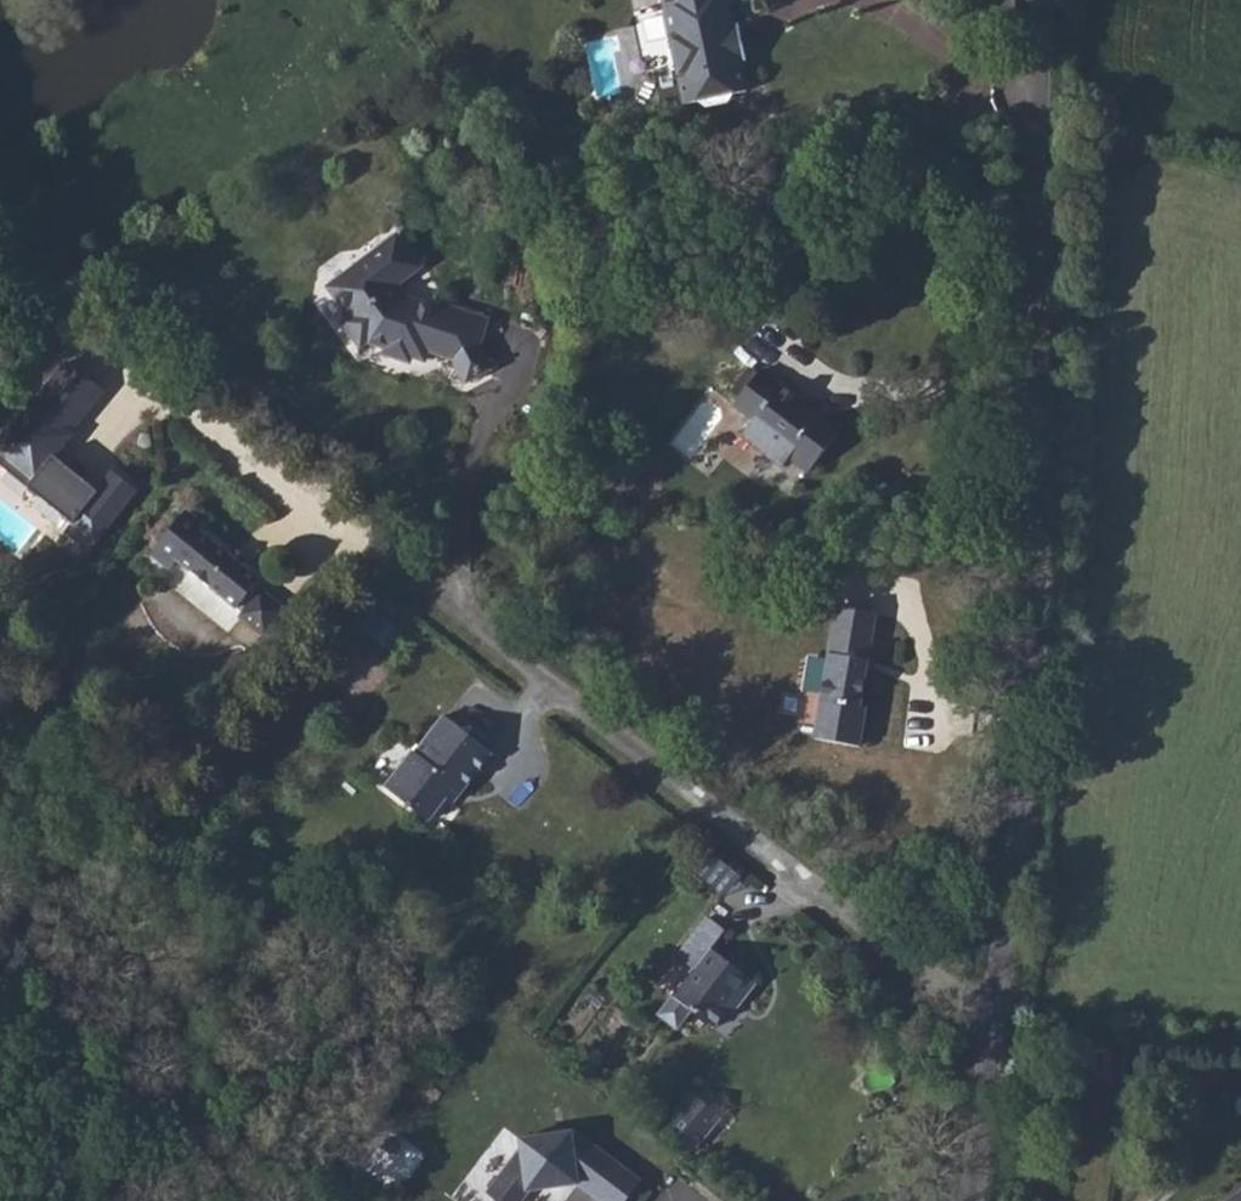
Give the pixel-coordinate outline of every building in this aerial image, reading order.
[(666,10),(710,0),(664,0),(666,10)] [(728,0),(710,0),(666,10),(685,104),(747,92),(741,64),(733,26),(728,0)] [(739,24),(733,26),(741,64),(747,63),(739,24)] [(398,237),(330,288),(352,317),(344,323),(361,346),(368,341),(376,335),(391,340),(388,348),(392,355),(404,359),(411,355),(424,360),(428,349),(457,359),(473,364),(478,348),(487,319),(441,304),(402,297),(394,286),(420,267),(398,237)] [(391,340),(376,335),(368,341),(388,348),(391,340)] [(473,364),(457,359),(468,380),(489,369),(478,348),(473,364)] [(65,363),(31,404),(29,402),(0,438),(0,467),(69,523),(61,533),(85,552),(133,492),(110,474),(95,492),(81,481),(66,468),(52,457),(70,436),(67,434),(101,392),(65,363)] [(741,397),(758,375),(751,369),(734,391),(741,397)] [(841,431),(761,370),(758,375),(741,397),(735,404),(754,419),(742,435),(783,466),(790,457),(809,471),(841,431)] [(87,474),(71,462),(66,468),(81,481),(87,474)] [(187,511),(151,554),(170,569),(177,560),(244,613),(241,617),(263,635),(284,608),(262,590),(261,592),(255,587),(260,580),(242,565),(229,555),(200,532),(206,526),(187,511)] [(234,549),(229,555),(242,565),(247,559),(234,549)] [(876,613),(837,607),(814,738),(859,746),(866,707),(860,706),(876,613)] [(237,654),(218,677),(233,689),(252,665),(237,654)] [(413,751),(385,787),(429,821),(446,798),(456,786),(462,791),(492,752),(444,715),(416,753),(413,751)] [(456,786),(446,798),(453,803),(462,791),(456,786)] [(725,930),(708,917),(678,956),(694,969),(661,1011),(662,1017),(674,1026),(680,1025),(692,1010),(714,1028),(727,1011),(736,999),(741,1002),(756,983),(711,949),(725,930)] [(736,999),(727,1011),(731,1015),(741,1002),(736,999)] [(692,1092),(664,1126),(693,1151),(721,1117),(692,1092)] [(572,1132),(520,1139),(522,1148),(488,1192),(500,1200),(521,1200),(529,1190),(563,1186),(562,1179),(571,1178),(578,1183),(602,1200),(624,1200),(640,1180),(578,1133),(572,1135),(572,1132)] [(1229,1200),(1240,1200),(1240,1192),(1229,1200)]
